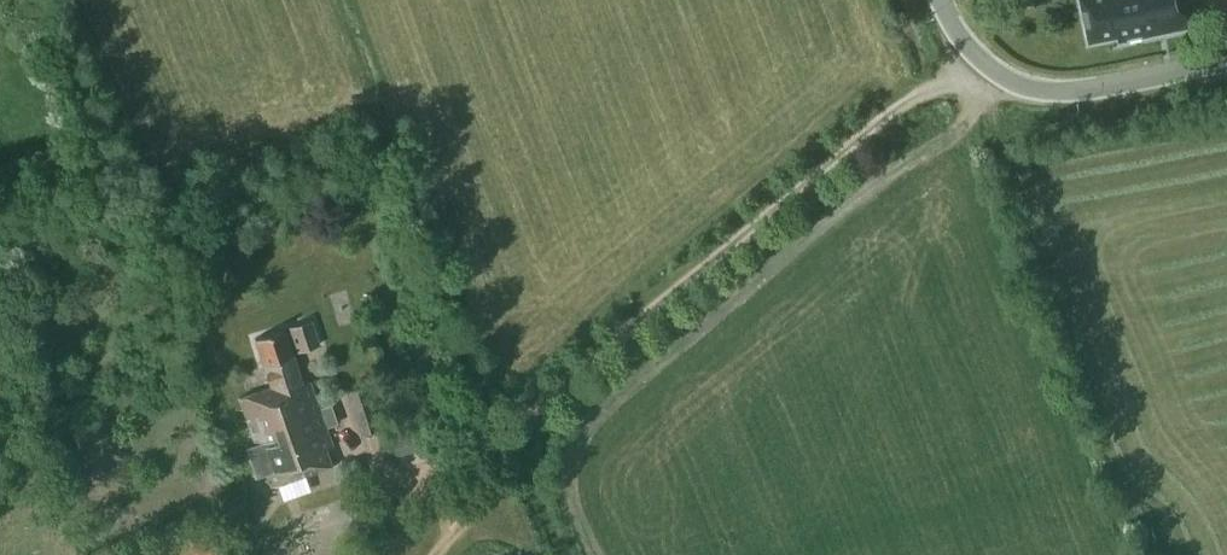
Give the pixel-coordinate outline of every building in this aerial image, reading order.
[(1198,24),(1193,0),(1084,0),(1092,38),(1118,33),(1120,40),(1198,24)] [(310,380),(302,383),(282,328),(254,338),(272,387),(239,398),(255,441),(245,445),(256,475),(266,471),(271,486),(340,461),(310,380)] [(368,514),(348,519),(352,537),(372,532),(368,514)]
